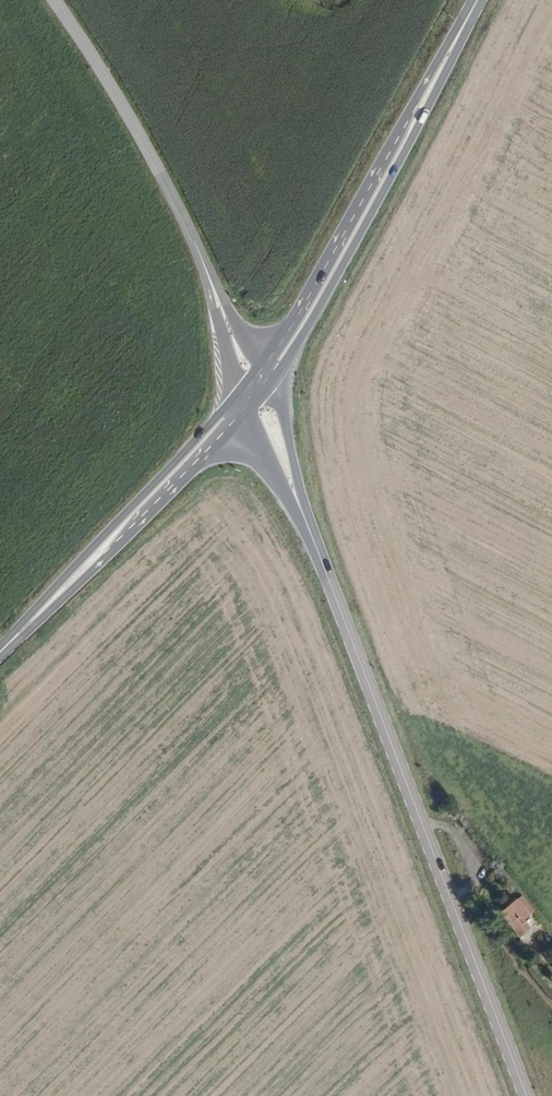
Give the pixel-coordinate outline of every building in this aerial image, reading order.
[(528,913),(516,897),(500,910),(511,924),(517,918),(520,921),(528,913)]
